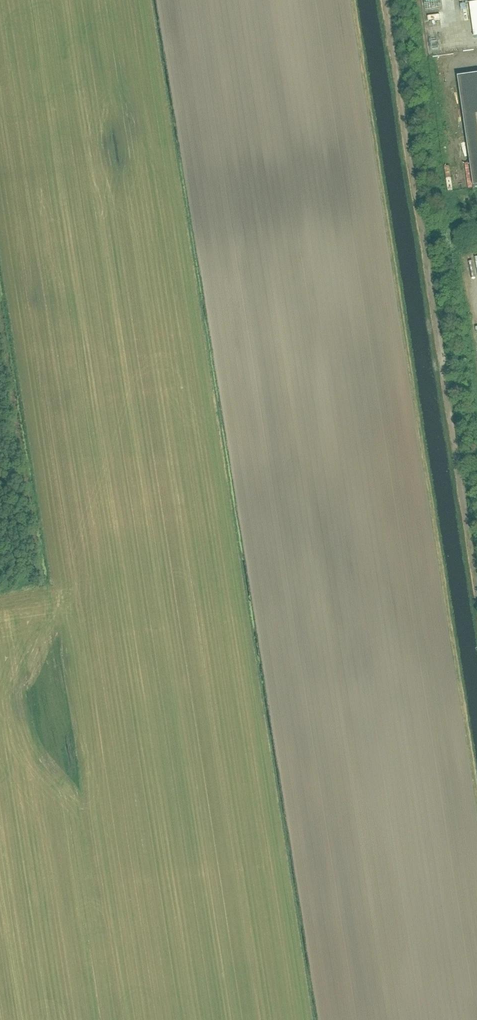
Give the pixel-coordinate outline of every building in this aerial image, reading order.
[(458,79),(473,189),(476,188),(476,76),(458,79)]
